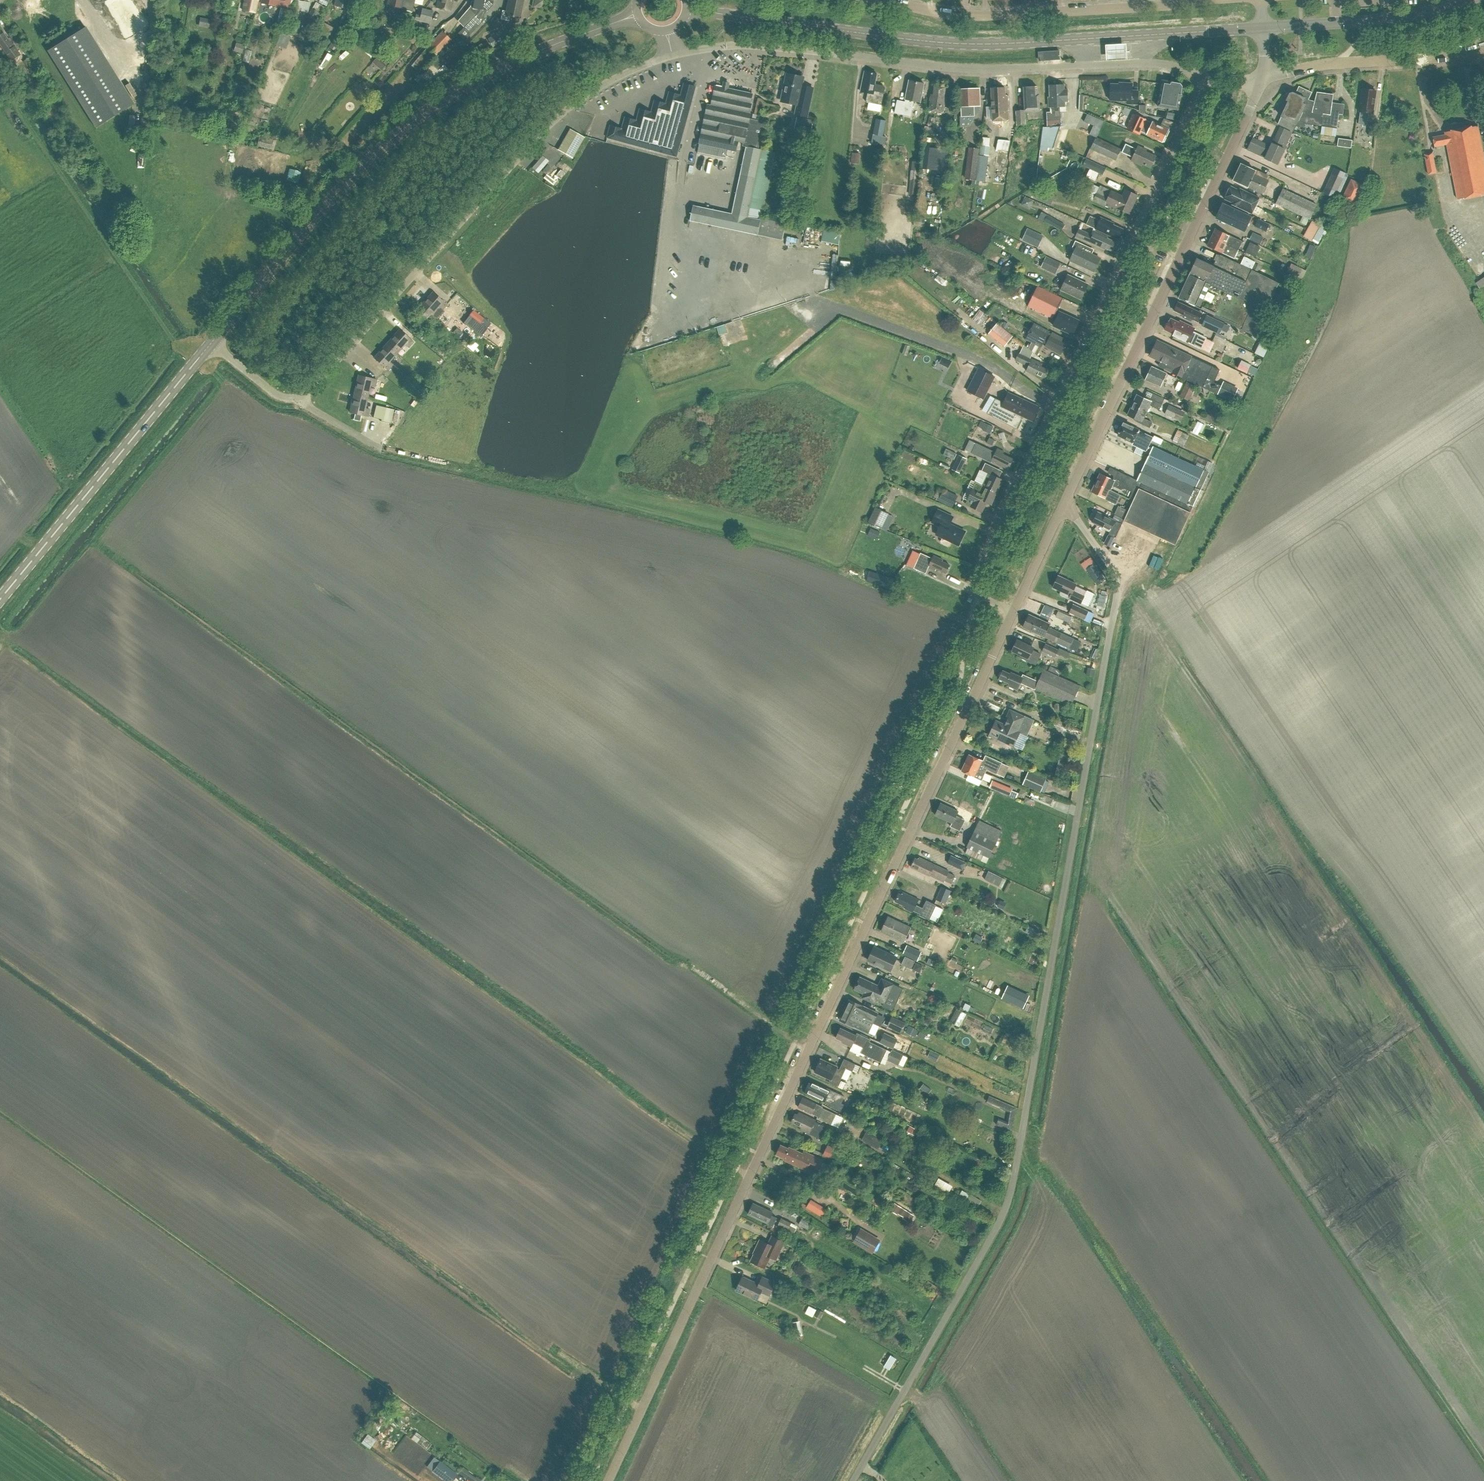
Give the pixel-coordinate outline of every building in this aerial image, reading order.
[(130,0),(109,0),(106,2),(128,36),(146,25),(130,0)] [(259,0),(245,0),(243,9),(256,12),(259,0)] [(349,0),(335,0),(334,5),(347,8),(349,0)] [(388,6),(400,8),(400,6),(404,7),(404,10),(412,12),(415,0),(390,0),(388,6)] [(453,0),(439,0),(437,6),(451,9),(453,0)] [(482,7),(476,14),(465,26),(458,33),(464,39),(484,18),(482,15),(485,13),(487,9),(487,10),(493,4),(493,0),(484,0),(482,7)] [(484,0),(475,0),(474,1),(472,2),(471,6),(459,20),(465,26),(476,14),(482,7),(484,0)] [(523,0),(509,0),(507,10),(503,9),(501,18),(509,19),(510,14),(520,16),(523,0)] [(430,23),(433,10),(421,8),(420,14),(416,13),(414,19),(430,23)] [(311,30),(321,14),(312,9),(302,25),(311,30)] [(361,33),(370,27),(363,16),(354,22),(361,33)] [(200,18),(199,26),(209,28),(210,20),(200,18)] [(330,35),(334,27),(321,20),(315,30),(325,35),(326,32),(330,35)] [(52,48),(95,128),(136,106),(93,26),(52,48)] [(435,56),(451,38),(442,30),(411,64),(419,71),(434,55),(435,56)] [(307,31),(303,38),(309,42),(314,35),(307,31)] [(493,46),(504,40),(498,31),(488,38),(493,46)] [(3,32),(0,34),(0,42),(5,51),(6,50),(11,57),(19,52),(9,37),(7,37),(3,32)] [(335,51),(342,40),(335,36),(328,47),(335,51)] [(236,43),(234,51),(241,53),(244,46),(236,43)] [(1128,45),(1107,46),(1108,61),(1128,60),(1128,45)] [(247,48),(243,60),(249,62),(253,50),(247,48)] [(1040,61),(1045,60),(1060,59),(1060,51),(1039,53),(1040,61)] [(36,65),(30,55),(24,59),(30,69),(36,65)] [(436,57),(431,63),(438,69),(444,64),(436,57)] [(875,84),(877,74),(868,72),(867,75),(864,74),(861,91),(868,92),(866,101),(881,104),(885,87),(884,85),(875,84)] [(808,118),(811,101),(800,98),(804,79),(787,75),(782,100),(799,104),(796,115),(808,118)] [(921,102),(925,83),(909,80),(906,100),(905,101),(898,100),(896,113),(911,116),(914,101),(921,102)] [(21,93),(25,91),(30,87),(26,81),(17,87),(21,93)] [(1181,85),(1162,82),(1158,106),(1178,109),(1180,95),(1181,95),(1182,87),(1181,85)] [(1132,90),(1133,83),(1124,83),(1124,84),(1111,84),(1110,100),(1127,101),(1127,103),(1138,104),(1138,91),(1132,90)] [(677,156),(696,87),(685,84),(682,95),(670,92),(667,103),(655,100),(652,112),(641,109),(637,120),(626,117),(623,128),(611,125),(608,137),(677,156)] [(724,84),(724,88),(717,87),(713,106),(709,105),(707,115),(706,115),(704,125),(705,126),(703,134),(702,134),(700,144),(737,152),(739,142),(744,143),(743,147),(747,147),(733,214),(728,213),(728,214),(699,208),(694,207),(691,221),(696,222),(783,240),(787,223),(763,218),(777,153),(760,149),(765,126),(749,123),(751,114),(750,114),(752,104),(751,104),(753,94),(729,89),(730,85),(724,84)] [(1061,126),(1061,124),(1060,112),(1060,107),(1065,106),(1065,102),(1069,102),(1068,90),(1064,90),(1064,85),(1050,86),(1051,112),(1047,112),(1048,127),(1054,126),(1061,126)] [(945,96),(946,88),(934,86),(933,94),(931,94),(929,110),(945,113),(947,96),(945,96)] [(1025,87),(1026,111),(1016,111),(1017,124),(1027,124),(1026,110),(1039,109),(1039,95),(1038,95),(1037,86),(1025,87)] [(1306,104),(1309,99),(1312,92),(1300,87),(1297,93),(1294,92),(1290,93),(1287,100),(1289,101),(1282,116),(1283,116),(1298,123),(1305,108),(1307,104),(1306,104)] [(1005,96),(1005,88),(992,88),(993,120),(1009,120),(1008,96),(1005,96)] [(978,97),(978,89),(961,89),(962,107),(962,116),(974,116),(974,106),(980,106),(980,97),(978,97)] [(1373,113),(1376,91),(1363,89),(1360,111),(1361,111),(1359,123),(1367,124),(1368,112),(1373,113)] [(1318,92),(1316,101),(1309,99),(1306,104),(1307,104),(1305,108),(1321,112),(1332,112),(1334,94),(1318,92)] [(1321,132),(1322,125),(1323,117),(1319,116),(1321,112),(1305,108),(1298,123),(1283,116),(1279,123),(1294,131),(1296,128),(1304,129),(1321,132)] [(1340,113),(1332,112),(1321,112),(1319,116),(1323,117),(1322,125),(1338,127),(1340,113)] [(1153,123),(1152,123),(1134,115),(1132,119),(1128,128),(1140,134),(1141,131),(1147,134),(1147,135),(1164,142),(1169,131),(1153,123)] [(935,125),(936,117),(930,116),(929,124),(929,126),(925,125),(924,133),(933,135),(935,125)] [(1120,125),(1128,128),(1132,119),(1124,116),(1120,117),(1118,123),(1120,124),(1120,125)] [(877,118),(873,134),(883,136),(886,120),(877,118)] [(803,119),(800,131),(810,133),(813,121),(803,119)] [(1478,125),(1445,132),(1446,135),(1434,137),(1436,146),(1448,143),(1458,198),(1483,193),(1483,155),(1478,125)] [(1054,126),(1048,127),(1043,127),(1040,150),(1047,151),(1048,147),(1054,148),(1061,126),(1054,126)] [(1093,126),(1087,140),(1094,143),(1097,138),(1101,129),(1093,126)] [(1272,146),(1284,151),(1293,132),(1281,127),(1272,146)] [(572,158),(584,137),(569,129),(557,150),(572,158)] [(272,149),(274,139),(259,136),(257,146),(272,149)] [(1010,151),(1012,140),(1000,138),(999,149),(1010,151)] [(1094,143),(1092,149),(1116,161),(1122,150),(1097,138),(1094,143)] [(1284,151),(1272,146),(1254,138),(1249,150),(1267,158),(1279,164),(1284,151)] [(1351,147),(1352,140),(1339,138),(1337,146),(1351,147)] [(1138,150),(1127,145),(1123,153),(1134,157),(1132,162),(1142,166),(1143,164),(1151,168),(1156,157),(1146,152),(1146,149),(1139,146),(1138,150)] [(977,167),(980,148),(969,146),(965,178),(976,180),(977,167)] [(923,169),(948,171),(950,150),(925,147),(923,169)] [(981,147),(980,154),(989,155),(990,148),(981,147)] [(1009,165),(1009,150),(998,150),(998,165),(1009,165)] [(1428,174),(1437,172),(1433,153),(1424,155),(1428,174)] [(534,167),(540,172),(551,160),(545,154),(534,167)] [(860,156),(852,155),(851,163),(859,164),(860,156)] [(1103,175),(1106,167),(1086,158),(1083,165),(1103,175)] [(921,161),(912,161),(910,179),(911,179),(919,180),(921,161)] [(1262,193),(1268,180),(1254,174),(1256,170),(1242,164),(1235,179),(1249,186),(1262,193)] [(547,165),(542,171),(546,174),(551,168),(547,165)] [(977,167),(976,180),(980,180),(985,181),(986,169),(977,167)] [(1347,175),(1333,168),(1322,193),(1336,199),(1347,175)] [(917,195),(919,180),(911,179),(909,195),(917,195)] [(1354,205),(1364,185),(1351,179),(1341,199),(1354,205)] [(1106,207),(1107,204),(1131,214),(1139,196),(1131,192),(1129,199),(1101,186),(1095,202),(1106,207)] [(1228,192),(1256,205),(1260,198),(1240,188),(1239,190),(1231,186),(1230,188),(1228,192)] [(1035,198),(1043,201),(1047,192),(1040,188),(1035,198)] [(1311,219),(1317,204),(1284,189),(1277,203),(1311,219)] [(1252,213),(1256,205),(1228,192),(1225,197),(1225,199),(1233,203),(1232,204),(1252,213)] [(1245,231),(1251,216),(1223,203),(1217,217),(1233,224),(1233,226),(1245,231)] [(1062,230),(1065,224),(1048,214),(1044,220),(1054,225),(1062,230)] [(1099,220),(1090,216),(1087,224),(1096,228),(1096,229),(1118,239),(1123,229),(1114,224),(1114,223),(1101,217),(1099,220)] [(1266,231),(1270,223),(1259,218),(1255,226),(1266,231)] [(1306,235),(1321,244),(1329,229),(1314,221),(1306,235)] [(1212,236),(1237,248),(1241,239),(1217,228),(1212,236)] [(1035,245),(1039,235),(1027,229),(1022,239),(1035,245)] [(1094,236),(1089,234),(1080,229),(1077,236),(1091,242),(1090,242),(1105,248),(1105,247),(1113,250),(1117,242),(1107,238),(1108,236),(1096,231),(1094,236)] [(826,230),(824,240),(841,244),(843,233),(826,230)] [(1253,233),(1250,239),(1261,244),(1264,238),(1253,233)] [(1240,249),(1237,248),(1212,236),(1208,245),(1236,258),(1240,249)] [(1094,270),(1100,258),(1088,252),(1090,247),(1076,241),(1073,248),(1076,250),(1072,260),(1094,270)] [(1257,256),(1261,246),(1251,242),(1247,251),(1257,256)] [(1315,259),(1318,245),(1311,244),(1308,257),(1315,259)] [(1041,267),(1048,270),(1055,274),(1057,270),(1061,262),(1046,255),(1041,267)] [(1254,335),(1279,282),(1252,269),(1241,265),(1221,255),(1216,267),(1198,258),(1180,298),(1204,309),(1205,309),(1206,309),(1205,311),(1254,335)] [(1241,265),(1252,269),(1255,261),(1245,257),(1241,265)] [(849,275),(851,260),(841,259),(840,274),(849,275)] [(1299,276),(1303,268),(1291,263),(1287,271),(1299,276)] [(1027,277),(1038,281),(1041,274),(1030,270),(1027,277)] [(1081,298),(1088,284),(1069,275),(1062,289),(1081,298)] [(1483,285),(1483,277),(1476,282),(1479,288),(1483,285)] [(1054,318),(1064,298),(1039,285),(1029,306),(1054,318)] [(420,306),(430,316),(439,307),(442,309),(446,304),(432,292),(420,306)] [(1200,322),(1204,313),(1179,302),(1175,310),(1185,315),(1184,317),(1192,321),(1193,319),(1200,322)] [(422,325),(430,316),(420,306),(407,320),(421,332),(425,328),(422,325)] [(472,310),(468,316),(478,324),(483,319),(472,310)] [(981,310),(975,319),(983,324),(989,316),(981,310)] [(1073,334),(1080,320),(1060,312),(1054,325),(1073,334)] [(1220,333),(1225,322),(1207,315),(1203,326),(1220,333)] [(1172,318),(1171,321),(1170,321),(1166,329),(1175,333),(1175,335),(1203,348),(1208,337),(1194,331),(1196,327),(1181,320),(1181,322),(1172,318)] [(1063,338),(1052,332),(1051,334),(1049,332),(1049,331),(1034,323),(1026,339),(1041,347),(1044,342),(1046,343),(1045,346),(1061,354),(1062,351),(1065,353),(1069,345),(1062,341),(1063,338)] [(720,334),(728,332),(725,324),(717,326),(720,334)] [(989,333),(1005,346),(1013,336),(997,324),(989,333)] [(387,343),(397,353),(405,344),(408,347),(413,342),(399,330),(387,343)] [(1261,340),(1254,353),(1263,358),(1270,344),(1261,340)] [(471,342),(467,347),(472,351),(476,346),(471,342)] [(1168,346),(1159,342),(1153,354),(1154,355),(1153,356),(1163,360),(1162,362),(1177,369),(1175,373),(1205,387),(1219,394),(1219,393),(1234,400),(1240,388),(1225,381),(1223,385),(1216,382),(1222,369),(1170,345),(1168,346)] [(389,362),(397,353),(387,343),(374,357),(388,370),(392,365),(389,362)] [(1032,358),(1020,352),(1016,359),(1029,365),(1027,370),(1035,374),(1035,373),(1044,377),(1045,375),(1046,376),(1049,372),(1047,371),(1048,369),(1042,366),(1043,363),(1033,358),(1032,358)] [(952,361),(942,357),(939,363),(948,368),(952,361)] [(1248,372),(1251,365),(1241,361),(1238,368),(1248,372)] [(1177,379),(1178,377),(1168,373),(1169,373),(1168,373),(1153,366),(1153,367),(1151,368),(1146,379),(1163,386),(1165,381),(1172,384),(1175,378),(1177,379)] [(994,377),(979,369),(968,391),(983,399),(994,377)] [(354,394),(368,397),(371,385),(375,386),(376,380),(358,376),(354,394)] [(1187,381),(1183,388),(1193,393),(1196,386),(1187,381)] [(1040,406),(1009,392),(1004,402),(996,398),(993,403),(995,406),(991,414),(1017,428),(1023,415),(1033,420),(1040,406)] [(365,409),(368,397),(354,394),(350,412),(368,416),(369,410),(365,409)] [(1133,404),(1147,411),(1150,405),(1159,409),(1161,404),(1146,397),(1145,399),(1137,395),(1133,404)] [(1143,419),(1147,411),(1133,404),(1128,415),(1135,419),(1135,421),(1141,424),(1141,423),(1150,427),(1152,423),(1143,419)] [(1181,420),(1185,411),(1179,408),(1170,404),(1165,413),(1174,417),(1181,420)] [(391,423),(394,409),(376,405),(373,417),(381,418),(381,421),(391,423)] [(1154,436),(1125,423),(1120,434),(1136,442),(1137,441),(1149,447),(1152,441),(1154,436)] [(1178,430),(1173,442),(1183,447),(1189,435),(1178,430)] [(1154,436),(1152,441),(1160,445),(1163,440),(1154,436)] [(966,448),(973,451),(977,442),(971,438),(966,448)] [(1138,480),(1142,482),(1191,511),(1214,462),(1208,460),(1209,458),(1183,447),(1173,442),(1165,438),(1160,448),(1154,445),(1138,480)] [(996,451),(977,442),(973,451),(992,461),(993,460),(1009,467),(1014,457),(1004,452),(1005,450),(998,447),(996,451)] [(960,472),(967,458),(959,454),(952,469),(960,472)] [(982,484),(997,491),(1003,478),(997,475),(1001,468),(986,461),(983,469),(988,472),(983,483),(982,484)] [(1114,481),(1100,474),(1097,481),(1111,488),(1112,486),(1121,490),(1123,487),(1132,492),(1129,498),(1134,500),(1142,482),(1138,480),(1137,480),(1136,482),(1127,478),(1128,476),(1119,471),(1114,481)] [(982,484),(983,483),(977,480),(967,502),(982,510),(987,500),(992,503),(997,491),(982,484)] [(1110,490),(1111,488),(1097,481),(1092,491),(1106,498),(1107,497),(1109,499),(1108,501),(1116,505),(1121,495),(1110,490)] [(1125,519),(1176,543),(1191,511),(1142,482),(1134,500),(1125,519)] [(953,507),(958,495),(944,488),(938,500),(953,507)] [(1115,513),(1125,518),(1129,510),(1119,505),(1115,513)] [(869,522),(873,524),(873,525),(876,526),(881,528),(881,527),(882,528),(889,514),(875,508),(869,522)] [(965,532),(950,524),(953,517),(950,515),(938,510),(932,522),(940,526),(936,535),(943,538),(941,541),(942,543),(948,546),(950,545),(951,542),(959,545),(965,532)] [(1114,538),(1121,523),(1098,512),(1092,523),(1110,531),(1108,535),(1114,538)] [(1115,515),(1113,518),(1122,523),(1124,519),(1115,515)] [(871,528),(868,535),(875,538),(878,531),(871,528)] [(1157,551),(1150,564),(1161,569),(1168,556),(1157,551)] [(933,558),(921,553),(914,568),(924,573),(927,566),(935,570),(936,568),(946,573),(950,565),(942,561),(943,560),(934,556),(933,558)] [(1096,566),(1088,571),(1091,576),(1099,570),(1096,566)] [(866,581),(881,586),(884,576),(870,571),(866,581)] [(1082,603),(1086,595),(1074,590),(1077,583),(1059,575),(1054,587),(1062,590),(1061,593),(1061,595),(1070,599),(1071,598),(1082,603)] [(1085,618),(1088,612),(1074,605),(1071,611),(1085,618)] [(1070,647),(1074,638),(1050,627),(1051,623),(1030,613),(1024,626),(1045,635),(1044,636),(1070,647)] [(1036,664),(1041,653),(1034,649),(1035,647),(1018,639),(1013,649),(1022,654),(1020,656),(1036,664)] [(1042,651),(1055,657),(1057,652),(1058,649),(1046,643),(1042,651)] [(1089,675),(1097,675),(1098,661),(1090,661),(1089,675)] [(1080,685),(1044,669),(1039,680),(1024,673),(1022,676),(1012,671),(1011,673),(1004,669),(1000,678),(1010,682),(1009,684),(1019,689),(1022,682),(1035,689),(1036,688),(1072,704),(1080,685)] [(1011,745),(1024,717),(1010,710),(1003,724),(996,721),(989,735),(1011,745)] [(1073,758),(1061,755),(1054,779),(1067,782),(1073,758)] [(970,756),(966,765),(981,771),(982,772),(984,768),(988,769),(988,770),(998,775),(1003,764),(992,760),(987,758),(985,763),(970,756)] [(980,775),(982,772),(966,765),(962,773),(983,782),(985,778),(980,775)] [(1041,792),(1046,779),(1029,771),(1023,784),(1041,792)] [(990,787),(1010,795),(1012,790),(1013,788),(993,780),(990,787)] [(1018,793),(1012,790),(1010,795),(1009,797),(1016,799),(1018,793)] [(956,816),(958,811),(941,803),(935,815),(952,823),(951,826),(960,831),(965,820),(956,816)] [(967,847),(990,858),(1002,831),(980,820),(967,847)] [(947,862),(958,867),(961,860),(950,855),(947,862)] [(950,872),(920,857),(919,860),(916,858),(911,867),(930,876),(945,882),(950,872)] [(1003,887),(1006,879),(989,871),(985,879),(1003,887)] [(946,903),(951,890),(942,886),(936,899),(946,903)] [(919,900),(903,893),(902,895),(900,894),(899,893),(895,902),(907,907),(905,909),(913,913),(914,911),(920,914),(920,916),(930,920),(930,919),(936,906),(937,905),(927,901),(923,908),(917,905),(919,900)] [(936,906),(930,919),(938,922),(943,910),(936,906)] [(904,942),(911,928),(888,917),(882,932),(904,942)] [(1028,925),(1025,932),(1038,938),(1041,931),(1028,925)] [(976,934),(973,940),(980,943),(982,937),(976,934)] [(919,959),(922,951),(908,944),(903,954),(918,961),(919,959)] [(891,971),(897,958),(874,948),(868,960),(891,971)] [(911,970),(915,961),(905,957),(902,965),(911,970)] [(864,994),(862,998),(875,1004),(877,1000),(884,1004),(883,1006),(891,1010),(901,988),(894,985),(882,979),(878,986),(860,977),(854,990),(864,994)] [(920,992),(917,998),(925,1002),(928,996),(920,992)] [(866,1020),(873,1023),(878,1013),(867,1008),(865,1012),(863,1011),(864,1007),(849,1000),(845,1010),(866,1020)] [(960,1026),(965,1016),(966,1013),(957,1008),(950,1020),(960,1026)] [(869,1033),(873,1023),(866,1020),(845,1010),(840,1020),(855,1027),(856,1025),(859,1026),(858,1028),(869,1033)] [(901,1032),(906,1021),(893,1015),(887,1025),(901,1032)] [(909,1025),(905,1032),(915,1037),(918,1029),(909,1025)] [(856,1036),(841,1029),(836,1038),(843,1041),(842,1043),(852,1047),(853,1044),(863,1048),(861,1053),(881,1063),(887,1050),(870,1042),(871,1040),(857,1033),(856,1036)] [(897,1040),(884,1033),(880,1042),(893,1049),(897,1040)] [(902,1054),(892,1050),(887,1060),(897,1065),(902,1054)] [(939,1055),(930,1050),(927,1056),(936,1061),(939,1055)] [(839,1072),(836,1071),(837,1067),(821,1059),(815,1072),(831,1079),(829,1083),(838,1087),(846,1069),(852,1072),(855,1065),(845,1060),(839,1072)] [(830,1090),(813,1082),(812,1085),(809,1084),(805,1093),(829,1104),(828,1106),(842,1112),(845,1105),(841,1104),(844,1097),(830,1090)] [(925,1083),(919,1091),(928,1097),(934,1088),(925,1083)] [(1012,1130),(1016,1107),(989,1095),(987,1102),(1009,1111),(1007,1121),(999,1118),(996,1124),(1012,1130)] [(831,1125),(836,1115),(823,1108),(823,1107),(817,1104),(803,1098),(798,1108),(812,1114),(818,1117),(817,1118),(831,1125)] [(816,1121),(799,1113),(798,1115),(795,1114),(791,1123),(801,1127),(800,1130),(823,1140),(828,1128),(815,1122),(816,1121)] [(910,1126),(907,1131),(914,1135),(917,1130),(910,1126)] [(866,1132),(861,1140),(878,1149),(882,1140),(866,1132)] [(843,1165),(848,1153),(828,1144),(823,1156),(843,1165)] [(789,1148),(781,1145),(776,1155),(784,1158),(784,1160),(806,1170),(807,1169),(817,1174),(823,1161),(804,1152),(803,1154),(789,1147),(789,1148)] [(872,1183),(875,1177),(866,1172),(863,1178),(872,1183)] [(952,1190),(955,1183),(942,1179),(940,1185),(952,1190)] [(976,1209),(982,1200),(969,1193),(964,1202),(976,1209)] [(894,1203),(890,1210),(897,1214),(901,1207),(894,1203)] [(772,1228),(777,1218),(772,1216),(773,1213),(753,1204),(748,1215),(767,1223),(766,1226),(772,1228)] [(827,1209),(822,1206),(817,1214),(822,1217),(827,1209)] [(907,1211),(903,1218),(910,1222),(914,1215),(907,1211)] [(808,1228),(811,1222),(802,1217),(799,1223),(808,1228)] [(791,1224),(791,1222),(781,1218),(778,1224),(788,1229),(790,1224),(791,1224)] [(793,1236),(797,1227),(791,1224),(790,1224),(788,1229),(786,1233),(793,1236)] [(873,1253),(881,1239),(861,1227),(853,1241),(873,1253)] [(776,1260),(784,1242),(772,1237),(769,1244),(760,1240),(756,1250),(751,1262),(765,1268),(770,1257),(776,1260)] [(759,1285),(743,1277),(736,1291),(757,1301),(762,1292),(770,1296),(775,1284),(763,1278),(759,1285)] [(817,1310),(814,1316),(820,1319),(823,1312),(817,1310)] [(887,1365),(892,1355),(886,1352),(881,1362),(887,1365)] [(893,1354),(887,1366),(893,1369),(899,1357),(893,1354)] [(370,1433),(364,1442),(373,1447),(379,1438),(370,1433)] [(445,1480),(450,1480),(456,1474),(440,1462),(432,1471),(445,1480)] [(470,1480),(481,1480),(483,1477),(466,1469),(461,1477),(470,1480)]
